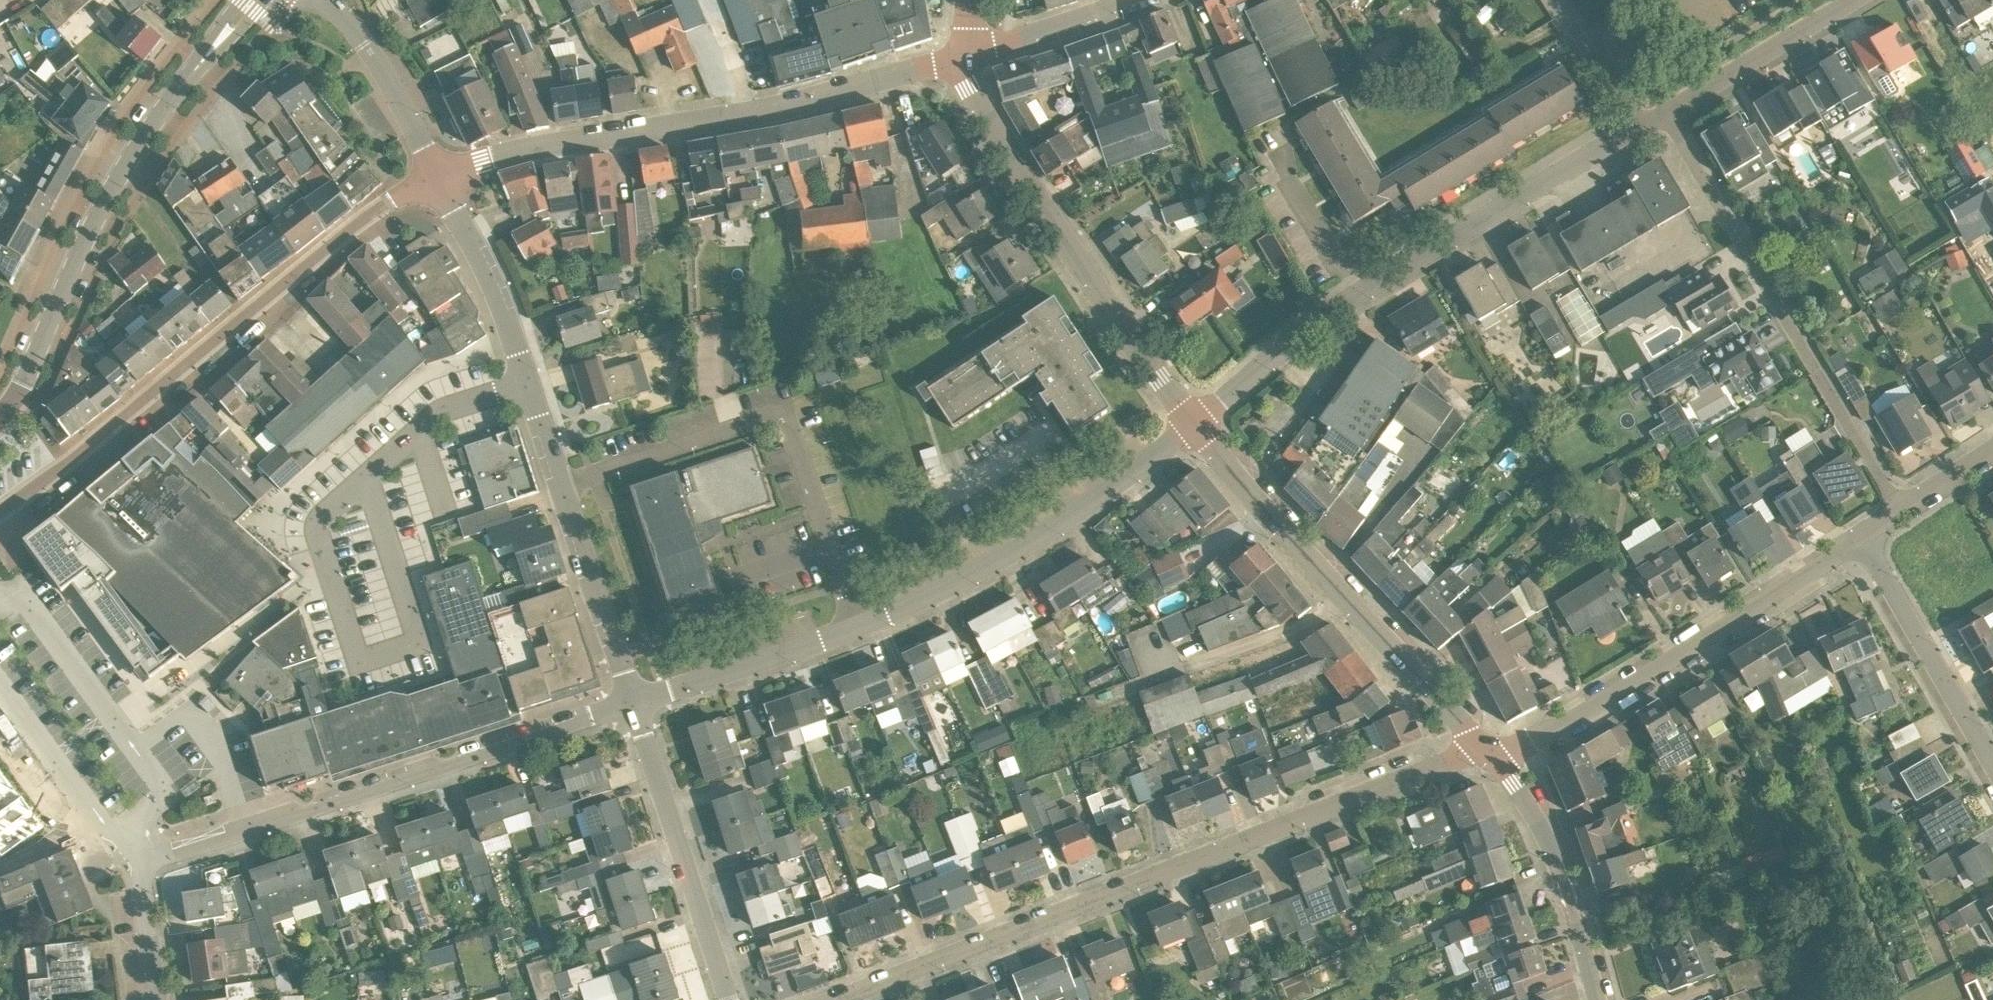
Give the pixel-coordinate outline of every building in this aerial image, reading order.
[(50,2),(67,22),(76,14),(63,0),(52,0),(50,2)] [(76,14),(85,6),(79,0),(63,0),(76,14)] [(131,16),(147,4),(145,1),(144,0),(118,0),(131,16)] [(407,2),(421,27),(447,12),(440,0),(411,0),(407,2)] [(576,18),(600,6),(610,27),(622,22),(612,0),(568,0),(576,18)] [(630,0),(612,0),(622,22),(637,54),(664,42),(677,73),(697,64),(684,33),(679,21),(673,9),(672,6),(639,20),(630,0)] [(672,6),(673,9),(696,0),(672,0),(674,5),(672,6)] [(697,0),(696,0),(673,9),(679,21),(702,12),(697,0)] [(749,2),(749,0),(724,0),(728,10),(749,2)] [(767,0),(749,0),(749,2),(754,14),(758,25),(763,37),(762,38),(769,57),(768,57),(777,88),(831,74),(822,42),(809,0),(776,0),(768,3),(767,0)] [(873,0),(848,0),(847,0),(826,0),(828,6),(813,10),(822,42),(831,74),(893,53),(873,0)] [(893,53),(915,46),(932,40),(925,0),(873,0),(893,53)] [(1048,10),(1077,3),(1076,1),(1076,0),(1044,0),(1048,10)] [(1223,45),(1210,51),(1211,55),(1222,81),(1244,133),(1286,115),(1255,45),(1250,47),(1245,36),(1243,37),(1235,20),(1246,15),(1291,109),(1338,87),(1295,0),(1201,0),(1223,45)] [(1333,9),(1350,0),(1353,5),(1360,0),(1328,0),(1333,9)] [(1419,0),(1389,0),(1397,14),(1419,1),(1419,0)] [(1989,0),(1939,0),(1956,30),(1992,8),(1992,6),(1989,0)] [(67,22),(50,2),(40,10),(57,30),(67,22)] [(728,10),(733,22),(754,14),(749,2),(728,10)] [(116,39),(143,61),(161,39),(134,17),(124,29),(105,7),(96,14),(117,39),(116,39)] [(1164,11),(1139,22),(1119,31),(1124,46),(1141,40),(1148,56),(1177,43),(1164,11)] [(1494,37),(1508,27),(1497,11),(1483,21),(1494,37)] [(702,12),(679,21),(684,33),(707,24),(702,12)] [(737,34),(758,25),(754,14),(733,22),(737,34)] [(521,25),(510,30),(522,56),(533,51),(521,25)] [(742,45),(762,38),(763,37),(758,25),(737,34),(742,45)] [(1851,45),(1873,81),(1888,72),(1889,75),(1916,59),(1895,25),(1882,33),(1879,28),(1851,45)] [(458,58),(467,53),(455,29),(436,39),(444,57),(455,51),(458,58)] [(1174,143),(1141,54),(1128,58),(1124,46),(1119,31),(1065,50),(1076,83),(1088,119),(1093,133),(1105,166),(1174,143)] [(1360,56),(1369,70),(1372,77),(1407,55),(1395,35),(1360,56)] [(1482,56),(1470,38),(1459,46),(1471,64),(1482,56)] [(54,74),(47,83),(95,123),(109,105),(89,88),(93,84),(72,62),(79,56),(67,41),(46,59),(58,73),(55,75),(54,74)] [(552,57),(572,55),(571,43),(550,44),(552,57)] [(528,77),(514,45),(495,55),(527,131),(549,126),(528,77)] [(1076,83),(1065,50),(1031,60),(1031,59),(993,71),(1003,105),(1005,105),(1026,142),(1045,135),(1027,104),(1031,102),(1028,98),(1076,83)] [(1208,87),(1222,81),(1211,55),(1197,61),(1208,87)] [(603,116),(597,84),(597,85),(594,65),(578,67),(576,56),(557,59),(561,70),(572,69),(579,120),(603,116)] [(1875,100),(1857,71),(1846,77),(1833,56),(1818,65),(1821,68),(1806,78),(1810,84),(1803,88),(1820,118),(1842,105),(1849,115),(1875,100)] [(506,128),(491,98),(478,71),(466,77),(459,61),(435,73),(470,146),(506,128)] [(306,86),(291,64),(278,73),(261,84),(284,109),(289,117),(308,144),(321,164),(333,181),(352,209),(361,202),(371,193),(381,184),(334,132),(342,124),(321,97),(315,100),(306,86)] [(1396,212),(1404,207),(1409,204),(1414,211),(1513,151),(1510,147),(1584,103),(1563,67),(1488,112),(1490,116),(1380,182),(1332,102),(1295,124),(1354,223),(1390,202),(1396,212)] [(561,70),(564,90),(552,92),(557,124),(579,120),(572,69),(561,70)] [(640,110),(635,80),(627,70),(606,73),(613,114),(640,110)] [(98,126),(95,123),(47,83),(31,71),(19,81),(47,104),(39,115),(49,127),(61,139),(83,151),(98,126)] [(294,153),(308,144),(289,117),(284,109),(261,84),(259,82),(242,99),(267,126),(273,121),(294,153)] [(1795,136),(1822,120),(1820,118),(1803,88),(1801,86),(1782,97),(1778,89),(1753,104),(1780,150),(1797,139),(1795,136)] [(860,187),(874,184),(869,161),(875,160),(877,170),(892,167),(889,143),(890,142),(881,105),(844,113),(852,151),(860,187)] [(791,175),(800,200),(784,206),(786,215),(790,251),(805,250),(805,252),(832,249),(833,259),(871,255),(869,244),(861,194),(843,196),(844,207),(817,210),(810,179),(808,180),(807,175),(823,171),(821,158),(852,151),(844,113),(780,128),(781,129),(787,164),(789,164),(791,174),(791,175)] [(1700,135),(1729,184),(1735,194),(1769,174),(1765,167),(1776,160),(1754,124),(1744,130),(1737,118),(1716,130),(1714,127),(1700,135)] [(1047,177),(1048,177),(1091,151),(1084,139),(1093,133),(1088,119),(1060,136),(1057,130),(1045,135),(1026,142),(1033,153),(1047,177)] [(963,161),(964,160),(942,125),(937,128),(934,123),(906,132),(915,162),(927,158),(938,177),(941,175),(945,181),(952,176),(961,191),(976,181),(963,161)] [(1899,200),(1919,189),(1883,123),(1855,139),(1860,147),(1854,150),(1867,174),(1881,167),(1899,200)] [(770,167),(772,167),(787,164),(781,129),(749,134),(755,170),(770,167)] [(749,134),(717,140),(723,175),(755,170),(749,134)] [(24,183),(11,206),(13,208),(10,213),(40,230),(41,229),(40,229),(54,203),(55,202),(56,202),(84,151),(83,151),(61,139),(32,188),(24,183)] [(276,140),(265,148),(278,165),(288,157),(276,140)] [(723,175),(717,140),(687,145),(696,196),(725,189),(723,175)] [(307,175),(319,191),(304,201),(325,230),(352,209),(333,181),(321,164),(308,144),(294,153),(289,157),(288,157),(278,165),(282,170),(286,177),(293,185),(307,175)] [(265,148),(255,156),(271,177),(282,170),(278,165),(265,148)] [(640,153),(646,185),(657,184),(674,181),(668,148),(640,153)] [(1985,173),(1973,153),(1970,148),(1952,158),(1968,184),(1985,173)] [(586,214),(588,230),(589,234),(605,232),(604,227),(615,225),(614,210),(606,155),(578,158),(579,162),(581,181),(586,214)] [(1220,164),(1228,178),(1242,170),(1234,156),(1220,164)] [(1689,207),(1664,166),(1659,157),(1607,188),(1613,198),(1611,200),(1613,204),(1576,226),(1568,212),(1555,219),(1563,232),(1559,235),(1581,272),(1689,207)] [(231,159),(213,171),(242,216),(261,203),(258,198),(253,190),(242,198),(237,189),(247,182),(231,159)] [(176,162),(159,188),(159,189),(175,210),(178,208),(223,272),(220,275),(238,300),(262,283),(262,282),(242,255),(237,248),(223,229),(215,217),(176,162)] [(581,181),(579,162),(544,168),(549,201),(552,200),(553,212),(576,208),(572,182),(581,181)] [(510,201),(515,218),(522,216),(526,228),(512,235),(527,261),(557,245),(544,221),(550,219),(548,210),(534,164),(499,174),(509,202),(510,201)] [(242,216),(213,171),(195,183),(210,206),(219,201),(225,210),(215,217),(223,229),(242,216)] [(1239,178),(1248,193),(1257,188),(1248,173),(1239,178)] [(791,175),(775,182),(783,206),(784,206),(800,200),(791,175)] [(1991,228),(1992,231),(1992,183),(1988,175),(1958,194),(1977,226),(1987,220),(1991,228)] [(293,185),(286,177),(275,185),(258,198),(261,203),(274,221),(272,222),(296,253),(326,231),(325,230),(304,201),(303,200),(293,185)] [(1231,203),(1248,193),(1239,178),(1222,188),(1231,203)] [(692,183),(683,184),(684,194),(693,192),(692,183)] [(895,186),(875,188),(874,184),(860,187),(861,194),(869,244),(902,240),(895,186)] [(761,200),(759,187),(741,190),(743,202),(743,203),(761,200)] [(649,190),(634,192),(636,208),(638,236),(656,233),(649,190)] [(11,206),(5,198),(0,191),(0,270),(9,281),(11,283),(11,284),(12,285),(14,282),(16,279),(15,279),(17,275),(18,276),(19,274),(18,274),(20,270),(21,271),(22,268),(22,267),(27,257),(28,257),(29,255),(28,254),(31,248),(32,249),(33,247),(32,247),(34,243),(35,244),(36,242),(35,242),(38,236),(39,236),(41,231),(40,230),(10,213),(13,208),(11,206)] [(958,242),(1000,214),(985,191),(964,204),(957,194),(921,217),(927,229),(943,219),(951,231),(958,242)] [(693,192),(684,194),(687,208),(695,206),(693,192)] [(1203,195),(1208,208),(1214,205),(1209,193),(1203,195)] [(1166,226),(1198,216),(1193,199),(1161,210),(1166,226)] [(754,201),(743,203),(746,214),(756,212),(754,201)] [(727,206),(730,222),(747,219),(743,203),(743,202),(727,206)] [(698,209),(697,206),(687,208),(688,211),(689,211),(691,220),(716,215),(715,205),(698,209)] [(640,267),(638,236),(636,208),(620,209),(624,269),(640,267)] [(1122,257),(1144,288),(1169,270),(1159,256),(1166,252),(1144,221),(1131,230),(1129,227),(1105,243),(1117,260),(1122,257)] [(272,222),(237,248),(242,255),(262,282),(296,254),(296,253),(272,222)] [(692,240),(703,239),(702,227),(691,229),(692,240)] [(590,245),(589,234),(588,230),(561,234),(563,249),(590,245)] [(1507,248),(1517,265),(1533,291),(1570,269),(1549,233),(1538,240),(1533,232),(1507,248)] [(1275,272),(1291,263),(1273,233),(1257,242),(1275,272)] [(974,271),(987,263),(1005,291),(1036,271),(1022,249),(1013,254),(1006,243),(1001,246),(993,234),(963,254),(974,271)] [(444,335),(473,315),(479,312),(453,272),(460,268),(446,247),(442,249),(436,240),(426,238),(407,250),(412,258),(399,266),(439,327),(444,335)] [(200,268),(210,261),(198,244),(188,251),(200,268)] [(391,313),(393,315),(399,325),(411,317),(402,305),(410,299),(367,245),(349,260),(381,300),(391,313)] [(1215,260),(1222,270),(1243,256),(1236,245),(1215,260)] [(1945,249),(1948,256),(1945,257),(1952,273),(1968,267),(1966,261),(1962,251),(1959,252),(1956,245),(1952,247),(1945,249)] [(123,253),(111,262),(109,263),(121,278),(116,282),(122,289),(126,286),(132,294),(133,293),(134,294),(169,268),(152,246),(130,262),(123,253)] [(1887,284),(1908,270),(1895,249),(1874,263),(1887,284)] [(947,252),(939,255),(944,266),(952,262),(947,252)] [(1454,279),(1465,296),(1480,323),(1519,299),(1497,263),(1485,270),(1481,263),(1454,279)] [(741,312),(743,268),(728,267),(726,311),(741,312)] [(185,294),(210,324),(232,306),(211,280),(199,290),(193,283),(184,269),(173,277),(185,294)] [(1705,326),(1736,307),(1718,277),(1708,283),(1701,271),(1667,291),(1682,316),(1681,317),(1685,324),(1686,323),(1692,333),(1700,329),(1701,331),(1706,328),(1705,326)] [(1239,301),(1219,272),(1199,287),(1198,286),(1172,305),(1187,326),(1199,318),(1201,322),(1215,312),(1218,316),(1239,301)] [(352,352),(393,315),(391,313),(381,300),(361,317),(328,281),(307,301),(352,352)] [(568,299),(564,285),(552,289),(558,303),(568,299)] [(638,287),(626,291),(630,302),(641,299),(638,287)] [(1905,310),(1901,305),(1892,290),(1870,304),(1883,325),(1891,319),(1905,310)] [(580,300),(584,313),(559,321),(567,347),(602,336),(596,315),(611,311),(605,293),(580,300)] [(167,308),(192,338),(210,324),(185,294),(167,308)] [(926,383),(916,389),(926,403),(933,398),(953,429),(1034,375),(1040,385),(1041,384),(1046,393),(1041,396),(1040,396),(1039,396),(1048,409),(1049,408),(1048,407),(1052,404),(1072,435),(1111,410),(1091,380),(1103,372),(1054,298),(1022,319),(1026,325),(929,389),(926,383)] [(1413,358),(1447,337),(1425,298),(1412,306),(1414,310),(1393,322),(1413,358)] [(1834,323),(1845,317),(1836,301),(1825,307),(1834,323)] [(979,311),(975,302),(965,306),(969,315),(979,311)] [(1570,351),(1568,347),(1570,346),(1546,306),(1530,316),(1554,356),(1556,360),(1570,351)] [(149,323),(174,353),(192,338),(167,308),(149,323)] [(399,325),(393,315),(352,352),(311,388),(292,406),(265,430),(303,472),(346,433),(367,414),(426,362),(420,354),(409,339),(399,325)] [(486,336),(478,322),(473,315),(444,335),(457,355),(486,336)] [(122,327),(113,317),(97,330),(106,340),(122,327)] [(89,321),(79,331),(87,339),(88,339),(95,331),(97,330),(89,321)] [(131,338),(156,368),(174,353),(149,323),(131,338)] [(690,338),(689,324),(678,325),(679,339),(690,338)] [(1705,361),(1706,364),(1705,365),(1704,365),(1703,366),(1703,367),(1702,369),(1702,370),(1702,371),(1702,372),(1702,374),(1702,375),(1703,377),(1703,378),(1705,379),(1705,380),(1707,380),(1708,381),(1710,382),(1712,382),(1714,381),(1716,380),(1718,384),(1731,376),(1738,389),(1750,382),(1756,393),(1779,380),(1752,333),(1743,338),(1735,325),(1705,342),(1714,356),(1705,361)] [(426,362),(426,361),(428,364),(457,355),(444,335),(439,327),(427,335),(433,346),(420,354),(426,362)] [(101,337),(95,331),(88,339),(87,340),(92,346),(93,345),(101,337)] [(113,353),(138,383),(156,368),(131,338),(113,353)] [(311,388),(266,341),(228,376),(251,401),(270,383),(292,406),(311,388)] [(1366,360),(1365,360),(1329,412),(1316,403),(1308,414),(1314,418),(1313,420),(1312,419),(1284,456),(1300,469),(1284,489),(1319,524),(1338,498),(1343,491),(1352,478),(1354,475),(1366,459),(1378,443),(1394,420),(1425,375),(1379,342),(1366,360)] [(1974,355),(1992,387),(1992,344),(1974,355)] [(99,373),(98,374),(79,353),(74,347),(73,347),(47,408),(48,409),(52,414),(70,438),(100,415),(120,399),(120,398),(99,373)] [(878,360),(875,351),(852,360),(856,369),(878,360)] [(99,373),(120,398),(138,383),(113,353),(95,368),(99,373)] [(1854,405),(1867,397),(1849,366),(1841,353),(1829,360),(1837,373),(1836,374),(1854,405)] [(573,367),(587,411),(640,394),(631,363),(605,371),(601,358),(573,367)] [(1929,389),(1944,414),(1952,427),(1970,416),(1968,412),(1989,400),(1965,359),(1941,373),(1933,361),(1917,370),(1929,389)] [(817,386),(838,380),(833,364),(812,371),(817,386)] [(1474,412),(1435,365),(1425,375),(1453,410),(1464,423),(1474,412)] [(1404,427),(1429,444),(1453,410),(1425,375),(1394,420),(1404,427)] [(251,401),(228,376),(210,392),(243,428),(261,412),(251,401)] [(1912,396),(1882,414),(1877,417),(1898,454),(1912,446),(1914,450),(1932,439),(1916,412),(1920,409),(1912,396)] [(230,428),(201,399),(183,413),(213,444),(201,456),(226,481),(252,508),(264,497),(235,468),(248,456),(226,432),(230,428)] [(1720,429),(1730,445),(1750,432),(1741,416),(1720,429)] [(1689,421),(1670,433),(1680,450),(1698,439),(1698,438),(1689,421)] [(1655,442),(1670,433),(1665,423),(1649,433),(1655,442)] [(187,661),(234,626),(256,610),(299,578),(238,523),(252,508),(201,456),(170,424),(87,492),(87,491),(57,516),(118,574),(109,582),(181,656),(187,661)] [(1762,440),(1776,440),(1776,427),(1761,428),(1762,440)] [(282,491),(303,472),(265,430),(254,440),(270,458),(259,468),(282,491)] [(464,446),(470,464),(485,509),(508,502),(516,499),(517,500),(539,493),(518,430),(464,446)] [(1668,438),(1656,446),(1664,460),(1677,452),(1668,438)] [(1719,438),(1709,445),(1712,451),(1720,453),(1726,449),(1719,438)] [(1834,505),(1848,496),(1849,497),(1853,494),(1853,493),(1865,485),(1865,484),(1863,485),(1850,466),(1852,465),(1846,456),(1829,467),(1813,441),(1793,454),(1807,476),(1812,484),(1818,481),(1834,505)] [(1366,459),(1378,467),(1390,451),(1378,443),(1366,459)] [(772,504),(754,448),(631,488),(673,617),(720,602),(701,544),(723,532),(719,521),(772,504)] [(1774,502),(1793,531),(1818,515),(1797,482),(1807,476),(1793,454),(1791,450),(1779,457),(1792,478),(1783,483),(1789,493),(1774,502)] [(1366,484),(1378,467),(1366,459),(1354,475),(1366,484)] [(1610,486),(1624,478),(1616,465),(1602,474),(1610,486)] [(1213,489),(1197,469),(1132,524),(1147,543),(1155,536),(1213,489)] [(1749,559),(1751,562),(1762,555),(1760,552),(1772,545),(1763,530),(1766,528),(1752,506),(1764,499),(1750,477),(1729,490),(1748,520),(1730,532),(1747,560),(1749,559)] [(1316,528),(1330,539),(1344,550),(1366,519),(1380,500),(1366,489),(1367,487),(1352,478),(1343,491),(1338,498),(1319,524),(1316,528)] [(1376,534),(1351,558),(1350,558),(1376,586),(1402,561),(1419,542),(1408,532),(1398,522),(1423,495),(1412,486),(1373,531),(1376,534)] [(1162,546),(1188,524),(1200,539),(1239,522),(1213,489),(1155,536),(1162,546)] [(513,521),(508,502),(485,509),(486,510),(458,519),(464,538),(488,531),(495,551),(514,545),(525,585),(483,597),(488,615),(561,591),(557,575),(565,573),(550,528),(539,531),(534,515),(513,521)] [(118,574),(57,516),(25,541),(62,592),(72,584),(145,682),(181,656),(109,582),(118,574)] [(1575,539),(1590,527),(1582,517),(1566,528),(1575,539)] [(1105,519),(1094,529),(1104,541),(1115,531),(1105,519)] [(1699,571),(1708,585),(1722,575),(1721,574),(1731,568),(1723,556),(1724,554),(1722,550),(1720,551),(1713,540),(1719,536),(1710,522),(1687,536),(1678,521),(1662,531),(1671,546),(1690,577),(1699,571)] [(1626,552),(1657,603),(1672,594),(1671,592),(1680,586),(1678,584),(1690,577),(1671,546),(1662,531),(1626,552)] [(1402,561),(1376,586),(1401,613),(1428,589),(1412,572),(1429,557),(1427,555),(1434,548),(1423,538),(1419,542),(1402,561)] [(1258,544),(1248,553),(1239,542),(1214,562),(1224,575),(1232,568),(1248,588),(1276,565),(1258,544)] [(1129,581),(1138,594),(1159,580),(1164,589),(1188,578),(1176,551),(1153,562),(1129,581)] [(1063,572),(1080,601),(1113,581),(1105,568),(1095,574),(1086,558),(1063,572)] [(1401,613),(1404,616),(1419,632),(1446,606),(1488,568),(1478,558),(1460,575),(1452,566),(1429,588),(1428,589),(1401,613)] [(807,580),(824,574),(820,562),(803,568),(807,580)] [(471,563),(426,578),(462,689),(497,677),(507,674),(488,615),(483,597),(471,563)] [(1311,608),(1292,586),(1276,565),(1248,588),(1237,592),(1215,603),(1215,602),(1162,624),(1171,643),(1195,634),(1193,631),(1197,630),(1206,650),(1281,626),(1295,615),(1299,619),(1311,608)] [(1608,570),(1554,602),(1575,637),(1591,627),(1599,641),(1628,624),(1620,610),(1629,605),(1608,570)] [(1041,586),(1057,613),(1052,616),(1054,620),(1043,626),(1056,648),(1067,641),(1062,632),(1079,621),(1071,607),(1080,601),(1063,572),(1041,586)] [(1521,583),(1536,613),(1548,607),(1534,572),(1521,583)] [(1129,581),(1124,575),(1114,582),(1128,602),(1138,594),(1129,581)] [(1419,632),(1437,651),(1459,633),(1509,593),(1497,579),(1480,594),(1478,592),(1454,615),(1446,606),(1419,632)] [(567,589),(561,591),(488,615),(507,674),(520,712),(599,686),(567,589)] [(1459,633),(1469,653),(1508,724),(1536,708),(1537,709),(1539,708),(1538,707),(1561,697),(1509,593),(1459,633)] [(1980,605),(1987,617),(1992,614),(1992,597),(1980,605)] [(1016,599),(992,612),(1008,642),(1015,654),(1038,642),(1051,665),(1062,659),(1056,648),(1043,626),(1034,632),(1016,599)] [(301,608),(271,630),(254,643),(257,646),(292,677),(315,670),(317,669),(320,668),(301,609),(301,608)] [(970,624),(985,654),(1008,642),(992,612),(970,624)] [(1879,654),(1864,621),(1860,623),(1856,618),(1851,620),(1852,627),(1841,631),(1877,712),(1895,704),(1889,690),(1884,692),(1869,658),(1879,654)] [(1982,618),(1977,621),(1959,632),(1971,652),(1992,639),(1992,629),(1990,630),(1982,618)] [(1249,675),(1196,693),(1205,717),(1258,698),(1290,686),(1312,677),(1324,673),(1326,677),(1356,656),(1332,624),(1301,644),(1309,655),(1251,679),(1249,675)] [(1815,648),(1793,661),(1775,630),(1762,638),(1761,637),(1754,641),(1755,642),(1752,644),(1772,676),(1783,703),(1828,676),(1815,648)] [(1819,641),(1833,674),(1843,670),(1856,702),(1850,705),(1857,721),(1877,712),(1841,631),(1831,636),(1826,631),(1822,633),(1822,640),(1819,641)] [(951,633),(927,644),(941,675),(965,664),(951,633)] [(1971,652),(1983,674),(1992,668),(1992,639),(1971,652)] [(946,688),(941,675),(927,644),(903,655),(919,691),(908,695),(918,715),(926,734),(927,733),(937,729),(923,698),(946,688)] [(1729,657),(1734,665),(1720,674),(1734,698),(1756,684),(1763,702),(1758,704),(1767,723),(1788,714),(1783,703),(1772,676),(1752,644),(1729,657)] [(268,789),(284,784),(286,789),(330,775),(312,718),(302,687),(292,677),(257,646),(225,682),(261,713),(267,732),(252,737),(268,789)] [(1133,658),(1129,649),(1117,653),(1121,663),(1133,658)] [(988,656),(976,662),(998,704),(1014,696),(1003,674),(998,677),(988,656)] [(1377,683),(1356,656),(1326,677),(1348,705),(1352,703),(1374,685),(1377,683)] [(998,704),(976,662),(966,668),(986,710),(998,704)] [(898,699),(884,663),(859,673),(871,705),(876,717),(898,708),(904,722),(918,715),(908,695),(898,699)] [(510,716),(497,677),(462,689),(459,690),(458,688),(417,702),(396,709),(391,694),(371,700),(361,704),(344,709),(330,714),(315,670),(292,677),(302,687),(312,718),(330,775),(362,765),(393,755),(424,745),(428,744),(510,717),(510,716)] [(835,682),(847,714),(871,705),(859,673),(835,682)] [(1368,722),(1389,704),(1374,685),(1352,703),(1348,705),(1313,718),(1319,735),(1365,718),(1368,722)] [(1728,715),(1710,685),(1699,692),(1697,689),(1680,699),(1682,702),(1673,708),(1687,732),(1701,756),(1717,746),(1706,728),(1728,715)] [(1049,707),(1062,703),(1058,688),(1045,692),(1049,707)] [(826,721),(816,689),(791,697),(802,730),(826,721)] [(207,697),(200,705),(209,714),(216,707),(207,697)] [(766,706),(776,738),(778,737),(779,740),(767,744),(773,759),(775,767),(783,764),(787,764),(784,753),(794,750),(789,734),(802,730),(791,697),(766,706)] [(1658,701),(1635,714),(1653,743),(1650,745),(1658,758),(1654,760),(1659,774),(1696,755),(1687,732),(1673,708),(1665,712),(1658,701)] [(752,738),(764,734),(756,708),(744,712),(752,738)] [(1366,728),(1373,748),(1365,751),(1369,761),(1422,740),(1414,722),(1409,724),(1404,712),(1376,724),(1366,728)] [(846,743),(858,739),(850,716),(838,720),(846,743)] [(699,755),(731,745),(738,743),(734,729),(729,717),(691,729),(699,755)] [(838,746),(846,743),(838,720),(826,725),(835,748),(838,746)] [(1921,737),(1913,723),(1887,736),(1895,750),(1921,737)] [(951,762),(937,729),(927,733),(941,766),(951,762)] [(1239,765),(1253,801),(1277,792),(1266,763),(1273,760),(1267,744),(1261,729),(1241,737),(1231,740),(1220,745),(1218,745),(1228,769),(1239,765)] [(1158,742),(1171,737),(1169,730),(1155,735),(1158,742)] [(1228,731),(1216,736),(1220,745),(1231,740),(1228,731)] [(1561,795),(1568,812),(1602,797),(1604,801),(1621,794),(1620,791),(1623,790),(1619,779),(1601,787),(1594,769),(1623,752),(1622,749),(1620,750),(1609,731),(1600,737),(1596,739),(1564,759),(1563,759),(1549,767),(1552,773),(1551,774),(1560,795),(1561,795)] [(858,739),(846,743),(850,752),(853,761),(865,757),(858,739)] [(743,759),(738,743),(731,745),(699,755),(707,781),(746,769),(743,759)] [(850,752),(846,743),(838,746),(841,755),(850,752)] [(1010,745),(997,751),(1001,760),(1013,754),(1010,745)] [(1191,788),(1204,820),(1229,810),(1216,777),(1229,773),(1228,769),(1218,745),(1204,751),(1209,766),(1199,770),(1204,783),(1191,788)] [(1278,750),(1282,761),(1291,758),(1287,747),(1278,750)] [(1902,777),(1915,801),(1948,783),(1933,756),(1927,759),(1921,749),(1873,773),(1882,788),(1902,777)] [(1314,777),(1305,753),(1291,758),(1282,761),(1277,764),(1286,788),(1314,777)] [(541,814),(542,814),(555,810),(578,802),(612,792),(608,779),(606,779),(600,759),(559,772),(565,790),(550,795),(549,792),(546,793),(543,785),(533,788),(538,802),(541,814)] [(773,759),(749,767),(753,779),(776,771),(775,767),(773,759)] [(526,764),(529,775),(543,771),(539,760),(526,764)] [(933,760),(923,764),(927,774),(937,770),(933,760)] [(783,764),(775,767),(776,771),(779,780),(787,777),(783,764)] [(947,778),(957,774),(954,766),(944,771),(947,778)] [(1142,773),(1154,802),(1167,797),(1156,768),(1149,770),(1142,773)] [(776,771),(753,779),(756,790),(780,783),(779,780),(776,771)] [(1140,807),(1154,802),(1142,773),(1129,778),(1140,807)] [(1806,789),(1812,783),(1809,775),(1801,773),(1794,780),(1798,787),(1806,789)] [(1177,794),(1166,798),(1179,830),(1204,820),(1191,788),(1187,776),(1172,781),(1177,794)] [(0,858),(10,851),(36,832),(24,815),(30,811),(32,810),(21,796),(19,797),(12,787),(11,788),(6,791),(0,783),(0,857),(0,858)] [(522,785),(495,794),(504,821),(528,813),(533,827),(534,827),(542,853),(553,849),(542,814),(541,814),(538,802),(528,805),(522,785)] [(1493,817),(1480,785),(1415,812),(1421,828),(1413,831),(1419,848),(1460,831),(1493,817)] [(1005,835),(1024,882),(1049,872),(1035,834),(1045,830),(1032,797),(1028,788),(1016,792),(1029,826),(1005,835)] [(757,801),(753,790),(715,803),(723,828),(766,814),(761,800),(757,801)] [(1053,826),(1068,864),(1094,854),(1073,802),(1056,808),(1053,801),(1051,802),(1047,792),(1032,797),(1045,830),(1053,826)] [(1106,823),(1118,853),(1143,843),(1131,811),(1130,811),(1126,799),(1105,807),(1100,793),(1087,798),(1098,826),(1106,823)] [(468,802),(477,827),(482,844),(508,836),(504,821),(495,794),(468,802)] [(876,818),(890,812),(884,797),(870,802),(876,818)] [(1867,808),(1876,828),(1891,819),(1898,816),(1887,797),(1883,800),(1867,808)] [(1953,844),(1948,837),(1971,824),(1958,800),(1937,812),(1931,801),(1914,812),(1938,853),(1953,844)] [(615,801),(584,812),(591,836),(623,826),(615,801)] [(1592,825),(1576,830),(1582,848),(1580,849),(1582,854),(1584,853),(1589,868),(1621,857),(1617,844),(1627,840),(1619,818),(1627,814),(1623,801),(1601,810),(1605,819),(1592,824),(1592,825)] [(578,802),(555,810),(558,821),(581,813),(578,802)] [(848,811),(836,816),(842,831),(853,826),(848,811)] [(437,861),(464,853),(458,834),(451,812),(424,821),(436,860),(437,861)] [(982,854),(997,892),(1024,882),(1005,835),(981,845),(976,832),(978,831),(971,813),(957,819),(972,858),(982,854)] [(766,814),(723,828),(731,855),(757,846),(761,857),(776,852),(800,844),(797,833),(774,840),(766,814)] [(1901,815),(1898,816),(1891,819),(1898,833),(1908,829),(1901,815)] [(1503,845),(1494,817),(1493,817),(1460,831),(1465,846),(1440,856),(1441,858),(1431,862),(1435,873),(1503,845)] [(957,819),(945,823),(960,863),(972,858),(957,819)] [(397,829),(403,846),(410,868),(436,860),(424,821),(397,829)] [(565,883),(577,880),(602,871),(599,861),(631,851),(623,826),(591,836),(583,839),(587,850),(591,863),(562,873),(565,883)] [(1325,836),(1331,851),(1349,844),(1343,829),(1325,836)] [(365,886),(391,877),(383,852),(378,835),(351,844),(365,886)] [(325,853),(331,871),(340,899),(341,899),(366,891),(365,886),(351,844),(325,853)] [(776,852),(780,864),(804,856),(800,844),(776,852)] [(1514,877),(1503,845),(1435,873),(1421,878),(1426,891),(1473,872),(1478,889),(1514,877)] [(1972,885),(1992,873),(1992,861),(1984,845),(1961,858),(1956,848),(1920,867),(1931,886),(1949,876),(1950,879),(1964,871),(1972,885)] [(1365,846),(1343,855),(1351,878),(1374,869),(1365,846)] [(951,910),(939,878),(932,862),(908,871),(904,859),(899,848),(888,852),(900,886),(910,882),(925,920),(951,910)] [(482,876),(493,872),(486,850),(475,854),(482,876)] [(1290,862),(1307,904),(1309,910),(1335,900),(1340,913),(1353,908),(1350,899),(1343,883),(1340,875),(1330,880),(1319,850),(1290,862)] [(1596,889),(1597,893),(1630,881),(1626,869),(1646,862),(1642,850),(1621,857),(1589,868),(1590,871),(1588,871),(1589,876),(1591,875),(1594,883),(1594,886),(1594,887),(1596,889)] [(46,927),(91,910),(67,851),(0,876),(0,899),(5,910),(9,909),(12,914),(27,908),(25,902),(35,898),(46,927)] [(888,890),(890,890),(900,886),(888,852),(875,857),(888,890)] [(482,876),(475,854),(464,857),(471,879),(482,876)] [(292,908),(318,900),(312,878),(304,855),(278,864),(292,908)] [(522,871),(534,867),(532,858),(519,862),(522,871)] [(274,977),(287,972),(289,972),(283,955),(273,921),(294,915),(292,908),(278,864),(251,873),(258,895),(248,898),(254,916),(264,948),(274,977)] [(738,876),(747,902),(778,892),(774,880),(781,878),(776,864),(738,876)] [(1695,864),(1686,867),(1689,877),(1699,873),(1695,864)] [(939,878),(951,910),(977,900),(965,867),(939,878)] [(602,871),(577,880),(580,890),(589,887),(597,912),(646,896),(638,872),(606,881),(602,871)] [(482,876),(487,891),(497,888),(493,872),(482,876)] [(1258,874),(1232,885),(1249,927),(1274,917),(1282,938),(1298,931),(1286,900),(1285,896),(1269,903),(1258,874)] [(240,921),(248,918),(254,916),(248,898),(241,875),(228,880),(240,921)] [(413,875),(403,879),(410,900),(421,897),(413,875)] [(822,901),(827,914),(840,909),(826,875),(814,880),(822,901)] [(482,876),(471,879),(477,896),(488,892),(482,876)] [(1357,877),(1343,883),(1350,899),(1363,894),(1357,877)] [(410,900),(403,879),(392,882),(399,904),(410,900)] [(1397,902),(1415,895),(1410,882),(1392,889),(1397,902)] [(1226,943),(1251,934),(1249,927),(1232,885),(1206,895),(1216,921),(1202,927),(1216,964),(1217,965),(1232,960),(1226,943)] [(905,928),(890,890),(888,890),(882,892),(881,890),(870,887),(860,891),(866,905),(879,938),(905,928)] [(183,894),(187,923),(226,918),(221,888),(183,894)] [(487,891),(488,892),(494,910),(503,907),(497,888),(487,891)] [(778,892),(747,902),(755,928),(793,916),(789,905),(783,907),(778,892)] [(1466,918),(1462,920),(1443,927),(1451,946),(1460,942),(1492,927),(1527,915),(1519,892),(1484,904),(1489,918),(1469,925),(1466,918)] [(1300,894),(1286,900),(1298,931),(1303,943),(1316,937),(1312,925),(1300,894)] [(602,925),(610,922),(613,934),(586,943),(589,954),(625,942),(621,932),(654,921),(646,896),(597,912),(602,925)] [(421,897),(410,900),(412,908),(423,904),(421,897)] [(340,899),(330,902),(337,924),(339,930),(352,926),(350,919),(347,920),(341,899),(340,899)] [(1988,911),(1987,910),(1984,912),(1977,899),(1944,918),(1953,932),(1966,925),(1968,930),(1978,923),(1991,945),(1992,943),(1992,908),(1988,911)] [(828,916),(827,914),(822,901),(811,905),(816,920),(828,916)] [(337,924),(330,902),(320,905),(327,927),(337,924)] [(430,925),(423,904),(412,908),(420,928),(430,925)] [(840,916),(852,948),(879,938),(866,905),(840,916)] [(1196,940),(1208,968),(1216,964),(1202,927),(1195,909),(1183,913),(1180,905),(1150,917),(1162,948),(1186,939),(1187,943),(1196,940)] [(392,932),(405,928),(401,914),(388,918),(392,932)] [(1405,931),(1420,925),(1415,914),(1400,921),(1405,931)] [(1502,958),(1500,951),(1535,940),(1527,915),(1492,927),(1460,942),(1471,972),(1475,970),(1502,958)] [(246,950),(264,948),(254,916),(248,918),(249,924),(214,928),(216,943),(191,947),(194,968),(191,969),(189,973),(190,979),(192,982),(194,982),(194,983),(227,978),(227,977),(249,973),(246,950)] [(1687,922),(1650,937),(1664,971),(1659,973),(1667,991),(1669,992),(1719,972),(1706,943),(1715,939),(1707,921),(1690,928),(1687,922)] [(817,953),(810,929),(808,923),(770,935),(774,947),(763,950),(771,975),(808,964),(805,957),(817,953)] [(352,926),(339,930),(346,951),(359,947),(352,926)] [(499,942),(514,937),(511,928),(496,933),(499,942)] [(1133,971),(1122,941),(1103,948),(1102,944),(1086,950),(1087,955),(1076,959),(1082,977),(1091,998),(1091,999),(1112,999),(1105,982),(1133,971)] [(49,996),(92,992),(87,942),(22,949),(27,999),(49,999),(49,996)] [(453,945),(434,951),(438,967),(457,961),(453,945)] [(1502,958),(1475,970),(1479,983),(1488,980),(1494,995),(1485,998),(1486,999),(1527,999),(1521,982),(1545,973),(1540,956),(1537,946),(1502,958)] [(554,964),(565,959),(558,947),(548,953),(554,964)] [(1756,972),(1756,973),(1768,968),(1762,953),(1724,967),(1730,983),(1756,972)] [(630,965),(631,968),(608,975),(616,999),(678,999),(664,954),(630,965)] [(527,965),(536,995),(546,992),(548,996),(559,992),(554,975),(548,958),(527,965)] [(1064,999),(1085,999),(1091,998),(1082,977),(1072,980),(1063,959),(1039,968),(1052,999),(1058,999),(1064,998),(1064,999)] [(1908,959),(1896,965),(1903,982),(1916,977),(1908,959)] [(1222,977),(1217,965),(1216,964),(1208,968),(1196,974),(1200,985),(1222,977)] [(559,992),(561,999),(616,999),(608,975),(593,980),(588,965),(568,971),(554,975),(559,992)] [(1272,981),(1289,978),(1287,966),(1270,968),(1272,981)] [(1015,978),(1017,985),(1007,989),(1012,999),(1052,999),(1039,968),(1015,978)] [(1972,971),(1961,976),(1965,985),(1976,980),(1972,971)] [(1745,991),(1761,984),(1756,973),(1756,972),(1730,983),(1734,994),(1719,999),(1749,999),(1745,991)] [(361,987),(369,986),(368,973),(360,974),(361,987)] [(806,974),(795,978),(800,991),(811,988),(806,974)] [(1238,983),(1243,998),(1260,991),(1254,976),(1238,983)] [(255,994),(276,992),(274,979),(225,986),(227,999),(221,999),(256,999),(255,994)] [(1972,999),(1986,999),(1976,980),(1965,985),(1972,999)] [(970,995),(972,999),(1012,999),(1007,989),(996,993),(993,986),(970,995)] [(1381,999),(1399,999),(1400,999),(1396,990),(1380,997),(1381,999)]
